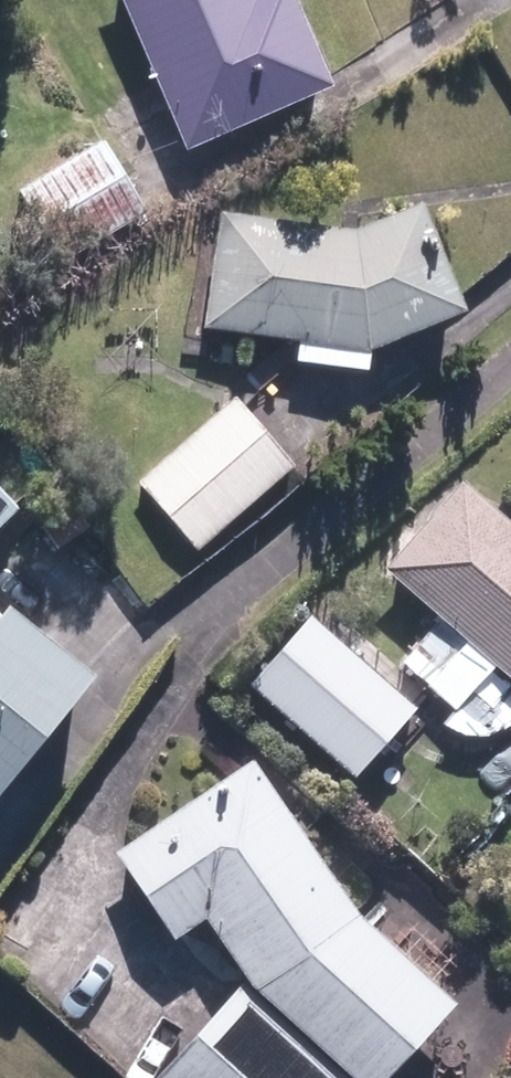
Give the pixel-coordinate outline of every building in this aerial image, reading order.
[(195,150),(345,85),(308,0),(130,0),(195,150)] [(50,239),(65,265),(149,216),(106,143),(22,192),(34,214),(17,224),(32,249),(50,239)] [(487,308),(441,200),(370,230),(230,211),(215,328),(383,351),(487,308)] [(142,484),(200,553),(296,472),(237,402),(142,484)] [(30,510),(0,477),(0,537),(30,510)] [(446,617),(403,666),(505,755),(485,777),(507,796),(510,791),(510,514),(470,478),(396,565),(391,570),(446,617)] [(11,805),(110,683),(23,613),(6,635),(0,630),(0,796),(11,805)] [(364,1077),(404,1077),(471,1003),(366,909),(258,762),(125,858),(187,944),(216,923),(265,991),(364,1077)] [(252,987),(168,1077),(349,1077),(252,987)]
